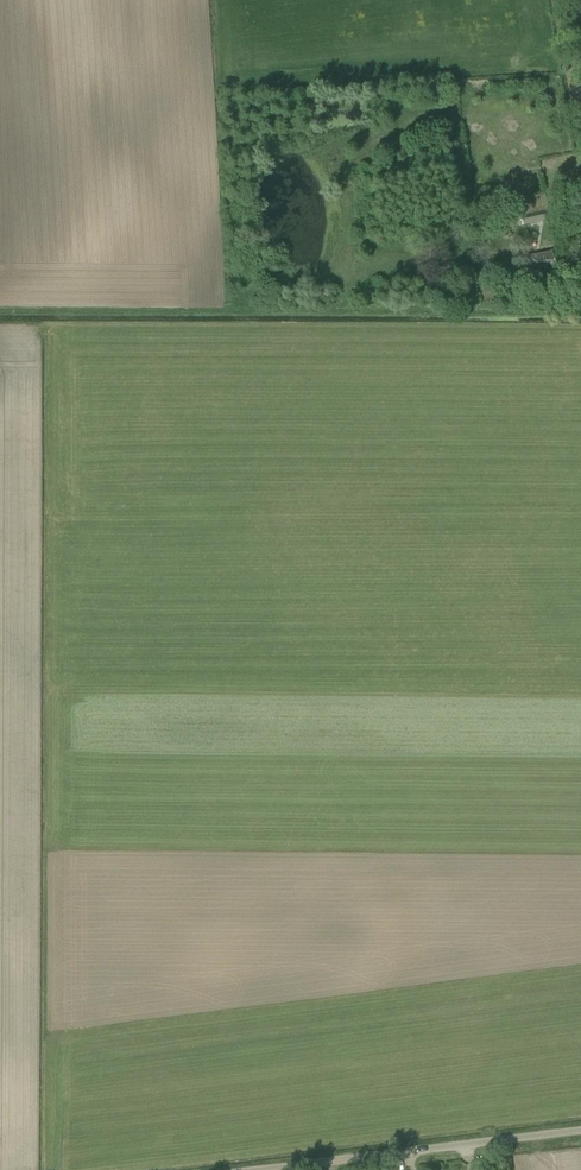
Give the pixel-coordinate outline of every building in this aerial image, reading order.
[(522,225),(550,219),(548,209),(520,215),(522,225)] [(530,273),(555,269),(552,251),(527,255),(530,273)] [(479,307),(493,305),(490,284),(476,285),(479,307)]
